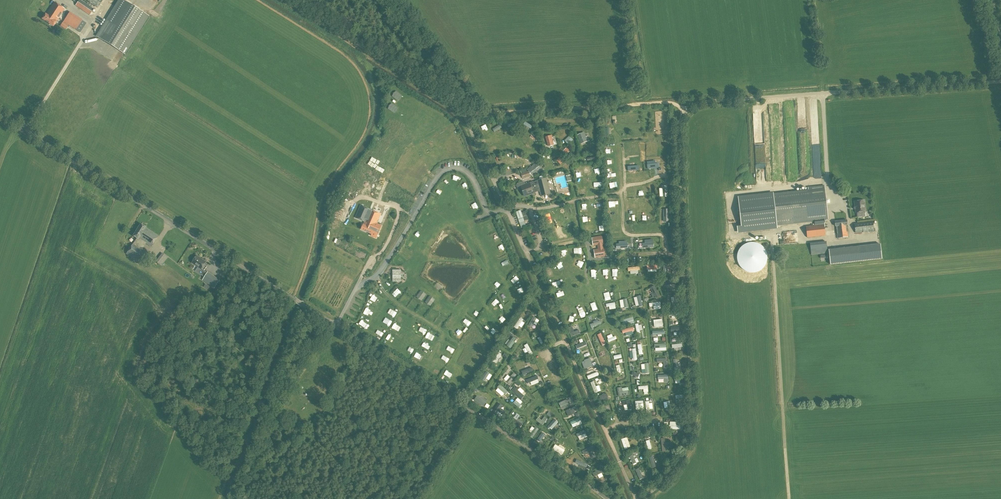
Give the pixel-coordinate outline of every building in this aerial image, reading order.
[(94,9),(80,0),(79,0),(75,5),(90,15),(94,9)] [(148,16),(123,0),(119,0),(97,36),(125,54),(148,16)] [(56,21),(65,9),(54,2),(46,14),(45,14),(42,19),(53,26),(57,21),(56,21)] [(80,32),(86,23),(70,12),(63,21),(80,32)] [(588,136),(585,137),(584,133),(578,135),(582,143),(587,141),(590,140),(588,136)] [(549,145),(550,145),(551,146),(553,146),(553,145),(557,144),(555,137),(552,138),(551,136),(546,137),(549,145)] [(568,145),(573,140),(569,136),(564,140),(568,145)] [(560,164),(565,160),(562,156),(557,160),(560,164)] [(523,178),(532,175),(533,177),(542,170),(541,165),(538,161),(527,169),(528,170),(521,173),(523,178)] [(595,170),(598,175),(604,172),(601,167),(595,170)] [(537,180),(537,181),(533,183),(533,182),(526,185),(525,183),(523,182),(517,184),(516,186),(518,189),(520,190),(522,190),(524,196),(536,192),(536,191),(540,190),(541,196),(550,193),(546,178),(537,180)] [(355,184),(366,190),(368,185),(357,180),(355,184)] [(815,221),(815,225),(806,226),(807,237),(825,235),(824,220),(828,219),(824,186),(808,187),(808,191),(774,195),(773,192),(738,196),(741,224),(737,225),(738,232),(777,228),(777,225),(815,221)] [(856,213),(865,211),(864,200),(855,201),(856,213)] [(340,221),(346,204),(339,201),(333,218),(340,221)] [(361,205),(355,218),(365,222),(365,223),(364,225),(363,225),(361,229),(372,234),(372,235),(376,237),(381,226),(376,224),(381,214),(371,210),(361,205)] [(527,216),(526,212),(521,213),(521,212),(517,213),(522,227),(522,228),(526,226),(524,221),(528,220),(527,216)] [(847,231),(848,231),(847,220),(835,221),(835,226),(836,226),(838,238),(848,237),(847,231)] [(856,233),(874,231),(873,221),(855,223),(856,233)] [(133,236),(137,238),(133,244),(133,243),(126,254),(140,263),(147,253),(137,246),(140,240),(151,247),(158,236),(146,228),(146,227),(140,224),(133,236)] [(602,244),(603,243),(602,236),(592,238),(593,245),(598,244),(599,249),(594,250),(595,257),(605,256),(604,248),(603,249),(602,244)] [(811,255),(828,253),(826,241),(810,243),(811,255)] [(860,258),(858,241),(828,244),(830,261),(860,258)] [(161,266),(168,257),(162,253),(155,261),(161,266)] [(192,263),(201,269),(204,271),(207,266),(204,264),(206,262),(197,256),(192,263)] [(401,282),(401,270),(393,270),(393,282),(401,282)] [(208,273),(203,280),(214,288),(219,280),(208,273)] [(655,284),(650,287),(656,297),(660,295),(655,284)] [(521,316),(514,326),(518,328),(524,319),(521,316)] [(534,316),(528,325),(531,327),(537,318),(534,316)] [(624,326),(635,323),(633,316),(622,319),(624,326)] [(662,318),(654,319),(655,326),(663,325),(662,318)] [(590,323),(591,327),(602,324),(600,319),(590,323)] [(568,328),(571,337),(580,334),(579,330),(574,332),(572,327),(568,328)] [(681,336),(681,327),(670,328),(671,332),(676,332),(677,336),(681,336)] [(602,332),(597,334),(602,345),(607,343),(602,332)] [(540,335),(544,344),(548,342),(544,334),(540,335)] [(507,345),(510,348),(517,339),(513,336),(507,345)] [(528,343),(524,345),(529,355),(533,353),(528,343)] [(499,351),(493,360),(496,363),(502,353),(499,351)] [(667,362),(667,358),(657,359),(657,362),(664,362),(664,368),(667,367),(667,362)] [(590,359),(584,361),(585,362),(582,362),(585,369),(593,366),(590,359)] [(487,370),(481,379),(485,381),(490,373),(487,370)] [(505,380),(509,383),(517,374),(513,371),(505,380)] [(537,375),(527,379),(528,383),(539,379),(537,375)] [(512,389),(522,398),(525,393),(516,385),(512,389)] [(619,396),(629,395),(629,391),(622,392),(621,388),(617,388),(619,396)] [(473,399),(484,406),(487,401),(477,394),(473,399)] [(514,398),(512,401),(520,407),(522,404),(514,398)] [(567,400),(559,404),(562,409),(570,406),(567,400)] [(631,410),(630,400),(622,402),(623,405),(627,405),(628,410),(631,410)] [(496,415),(498,412),(504,416),(506,412),(500,409),(502,406),(499,404),(493,412),(496,415)] [(566,411),(568,417),(575,414),(573,408),(566,411)] [(512,417),(510,421),(520,427),(522,424),(512,417)] [(538,418),(536,421),(543,425),(547,419),(545,417),(542,421),(538,418)] [(558,422),(554,419),(548,426),(547,428),(549,429),(550,428),(552,429),(558,422)] [(529,435),(532,438),(539,429),(535,426),(529,435)] [(543,432),(537,439),(540,442),(546,434),(543,432)] [(627,436),(622,438),(625,449),(630,447),(627,436)] [(555,443),(552,448),(562,454),(565,449),(555,443)] [(593,445),(583,450),(584,455),(595,450),(593,445)] [(597,456),(595,451),(588,454),(588,456),(584,458),(585,460),(597,456)] [(577,459),(575,463),(586,467),(587,463),(577,459)] [(603,467),(593,472),(595,476),(605,471),(603,467)]
